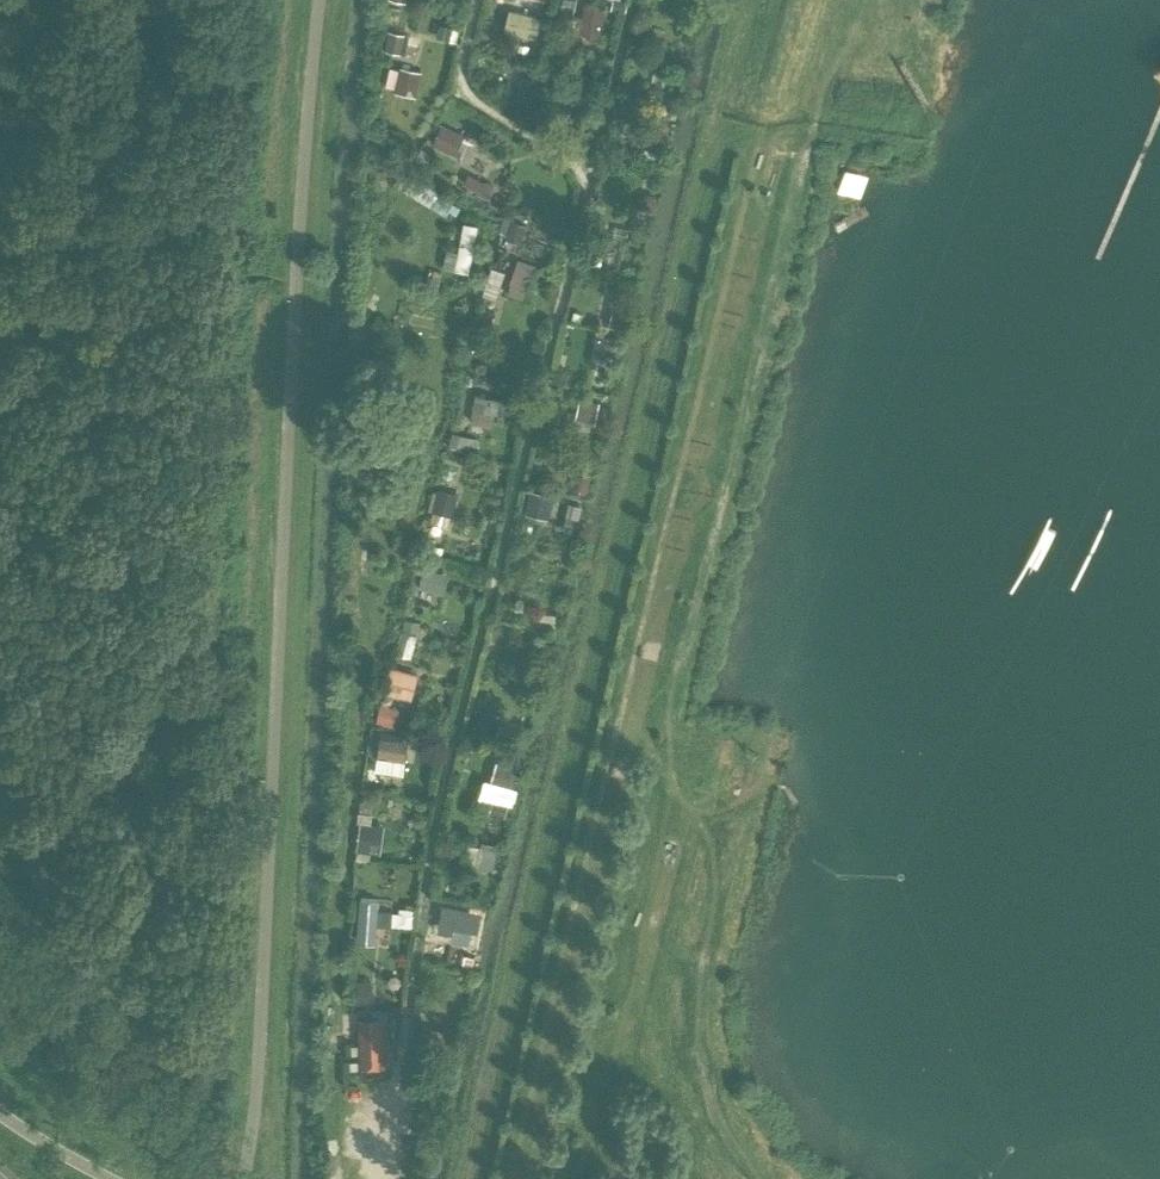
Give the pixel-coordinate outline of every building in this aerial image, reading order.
[(603,33),(609,1),(601,0),(586,0),(581,29),(603,33)] [(506,28),(536,35),(541,13),(511,7),(506,28)] [(391,28),(389,46),(405,48),(406,29),(391,28)] [(394,60),(387,83),(418,92),(425,69),(394,60)] [(434,141),(458,151),(467,130),(443,120),(434,141)] [(644,125),(644,143),(660,144),(661,125),(644,125)] [(466,217),(460,247),(450,245),(445,263),(470,268),(480,221),(466,217)] [(509,289),(527,294),(538,261),(520,255),(509,289)] [(594,356),(616,358),(618,332),(597,330),(594,356)] [(473,418),(498,421),(501,393),(476,390),(473,418)] [(455,512),(461,490),(438,484),(432,506),(455,512)] [(531,487),(527,509),(552,513),(556,491),(531,487)] [(446,591),(452,569),(426,563),(420,584),(446,591)] [(394,663),(387,689),(413,695),(419,670),(394,663)] [(397,720),(399,704),(382,702),(380,718),(397,720)] [(379,768),(407,770),(409,733),(380,731),(379,768)] [(494,758),(487,792),(517,798),(524,764),(494,758)] [(384,848),(385,820),(360,819),(360,848),(384,848)] [(498,862),(499,842),(472,840),(471,861),(498,862)] [(378,898),(361,897),(358,941),(375,942),(378,898)] [(481,911),(443,903),(438,929),(452,932),(454,927),(477,931),(481,911)] [(383,1016),(359,1017),(361,1065),(386,1064),(383,1016)]
